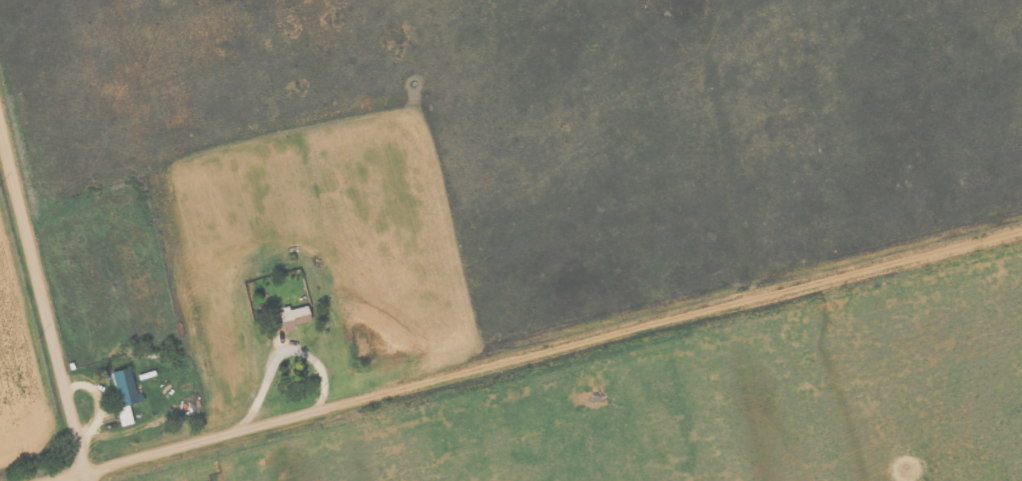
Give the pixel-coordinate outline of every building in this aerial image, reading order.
[(281,332),(293,330),(292,325),(309,321),(305,305),(277,311),(281,332)] [(109,372),(121,426),(132,423),(127,403),(136,401),(129,368),(109,372)]
